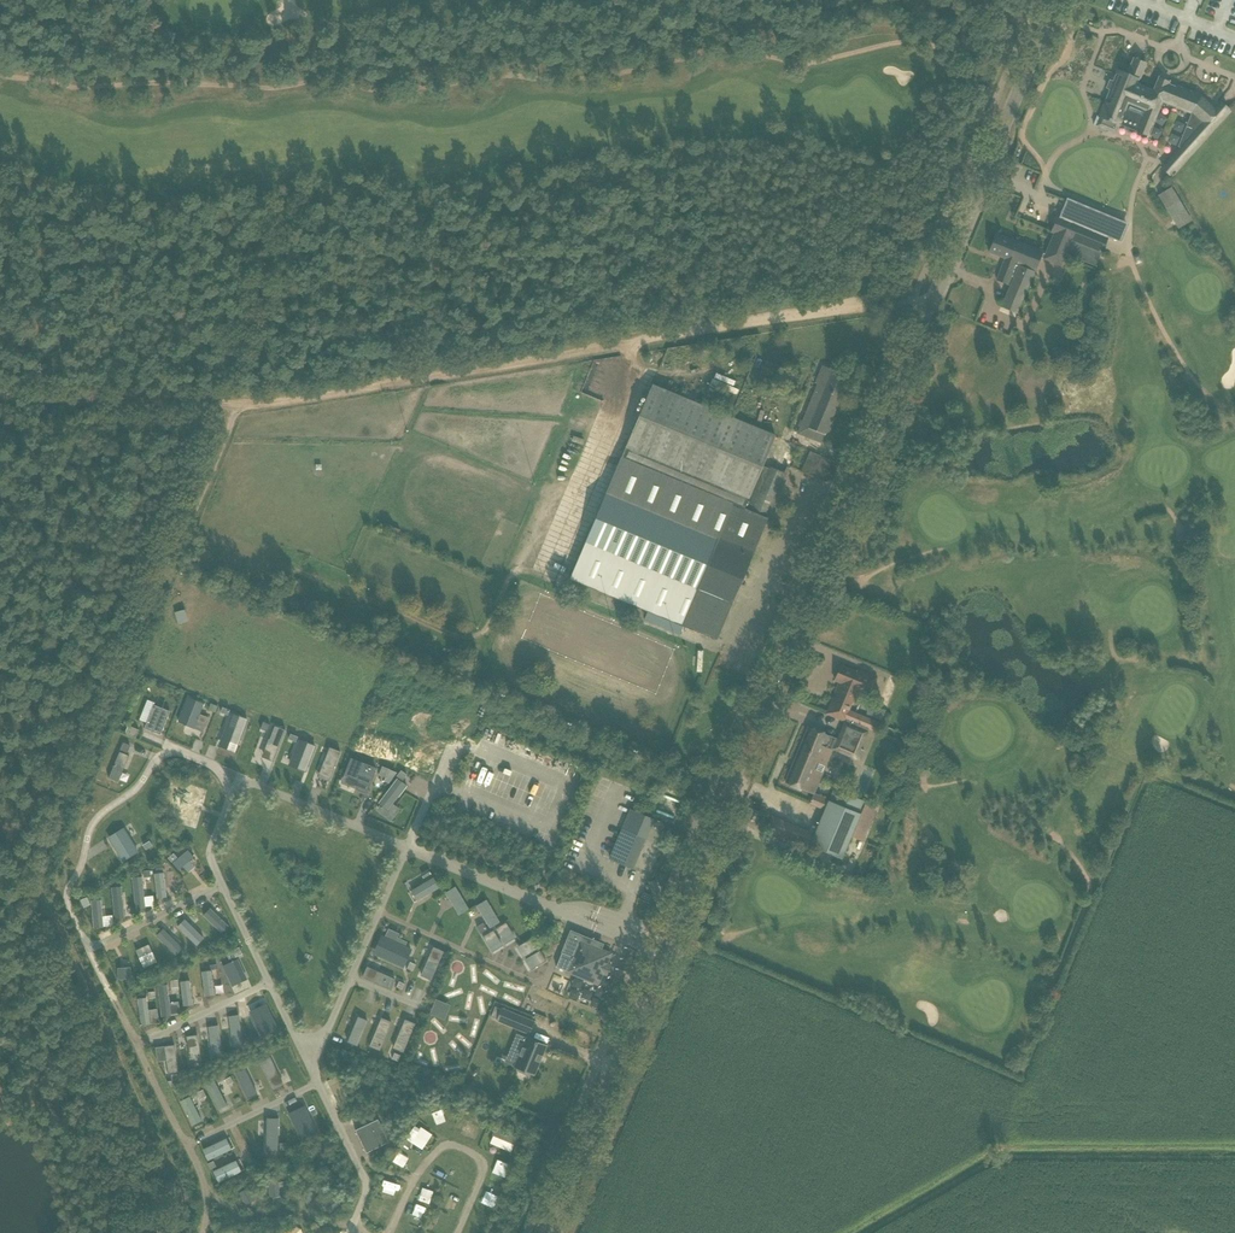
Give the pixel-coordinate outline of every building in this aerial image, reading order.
[(1099,116),(1096,125),(1115,133),(1120,123),(1138,130),(1137,132),(1147,136),(1156,115),(1155,115),(1161,100),(1192,112),(1182,135),(1178,146),(1179,147),(1160,168),(1169,176),(1229,109),(1220,101),(1214,108),(1201,96),(1175,86),(1175,87),(1169,84),(1158,79),(1155,85),(1153,90),(1136,83),(1138,78),(1139,76),(1140,77),(1145,63),(1133,59),(1128,72),(1129,73),(1129,74),(1118,70),(1099,116)] [(1106,67),(1102,75),(1113,80),(1117,71),(1106,67)] [(1099,84),(1095,94),(1106,99),(1110,89),(1099,84)] [(1158,195),(1171,217),(1178,228),(1186,223),(1191,220),(1171,187),(1158,195)] [(1054,232),(1048,247),(1065,253),(1071,239),(1103,251),(1110,234),(1058,213),(1051,230),(1054,232)] [(996,233),(989,251),(1005,258),(996,280),(1010,285),(1000,306),(1017,313),(1042,251),(996,233)] [(1066,346),(1056,348),(1059,357),(1068,355),(1066,346)] [(798,432),(811,437),(822,442),(848,378),(831,371),(832,369),(823,365),(816,381),(819,382),(798,432)] [(762,366),(759,379),(774,383),(778,371),(762,366)] [(712,384),(735,393),(740,381),(717,372),(712,384)] [(786,466),(784,472),(768,466),(767,468),(762,466),(775,435),(652,384),(571,578),(705,634),(716,638),(789,467),(786,466)] [(810,451),(802,471),(825,481),(834,462),(810,451)] [(176,611),(179,623),(190,620),(187,608),(176,611)] [(869,728),(874,730),(877,722),(849,710),(857,691),(868,695),(869,691),(871,692),(878,677),(858,668),(857,671),(852,669),(841,665),(835,680),(840,682),(835,692),(838,693),(835,698),(833,697),(827,713),(838,718),(844,720),(845,720),(846,719),(869,728)] [(494,679),(485,680),(487,692),(496,691),(494,679)] [(179,721),(198,728),(207,702),(188,695),(179,721)] [(140,719),(147,721),(145,727),(164,734),(173,708),(147,699),(140,719)] [(218,706),(211,703),(209,709),(215,712),(218,706)] [(260,728),(267,730),(270,724),(263,721),(260,728)] [(131,726),(128,733),(136,737),(139,729),(131,726)] [(809,727),(785,783),(813,795),(829,757),(832,750),(831,749),(831,748),(825,745),(828,736),(820,732),(809,727)] [(120,749),(127,752),(130,745),(123,742),(120,749)] [(354,757),(344,782),(369,792),(380,767),(354,757)] [(396,772),(390,770),(387,777),(385,781),(388,782),(396,772)] [(401,770),(397,776),(402,780),(407,774),(401,770)] [(824,811),(810,845),(842,858),(851,837),(863,841),(876,810),(865,805),(866,802),(834,789),(830,799),(815,793),(810,804),(824,811)] [(631,810),(609,858),(631,868),(653,820),(631,810)] [(189,848),(172,863),(179,871),(184,866),(190,872),(197,865),(192,860),(197,856),(189,848)] [(174,853),(168,858),(172,862),(178,857),(174,853)] [(424,877),(431,873),(428,868),(421,872),(424,877)] [(433,878),(416,888),(417,892),(419,895),(422,898),(439,887),(433,878)] [(114,917),(126,916),(124,885),(112,886),(114,917)] [(455,887),(446,893),(459,914),(468,908),(455,887)] [(84,907),(91,904),(87,897),(81,900),(84,907)] [(90,900),(95,928),(107,926),(102,898),(90,900)] [(486,900),(477,906),(490,927),(499,921),(486,900)] [(222,934),(230,925),(212,906),(203,914),(222,934)] [(517,913),(508,918),(518,933),(522,939),(530,934),(523,923),(517,913)] [(179,918),(182,942),(193,940),(189,916),(179,918)] [(477,926),(481,933),(487,929),(483,922),(477,926)] [(562,952),(556,967),(567,971),(567,972),(574,975),(565,994),(588,1003),(597,984),(598,985),(611,953),(591,945),(593,940),(582,935),(571,931),(565,944),(576,948),(573,957),(562,952)] [(527,940),(519,945),(532,967),(540,962),(527,940)] [(233,950),(236,957),(242,954),(239,947),(233,950)] [(410,961),(407,968),(412,970),(415,963),(410,961)] [(152,964),(144,967),(141,969),(143,973),(153,968),(152,964)] [(119,967),(119,979),(133,978),(132,966),(119,967)] [(178,987),(177,979),(170,980),(171,988),(178,987)] [(170,984),(160,985),(162,1015),(179,1014),(178,1000),(171,1000),(170,984)] [(142,1024),(161,1021),(159,1007),(150,1009),(148,996),(138,998),(142,1024)] [(448,1018),(453,1003),(437,998),(432,1013),(448,1018)] [(528,1001),(524,1009),(531,1012),(535,1005),(528,1001)] [(502,1008),(497,1020),(529,1033),(534,1022),(502,1008)] [(261,1029),(273,1024),(269,1014),(257,1019),(261,1029)] [(534,1074),(546,1045),(526,1037),(523,1044),(521,1043),(517,1053),(519,1054),(515,1066),(519,1068),(518,1071),(528,1075),(529,1072),(534,1074)] [(287,1053),(275,1057),(279,1068),(291,1064),(287,1053)] [(174,1084),(179,1084),(177,1073),(171,1074),(172,1080),(168,1081),(171,1087),(174,1084)] [(199,1099),(206,1096),(203,1090),(196,1093),(199,1099)] [(355,1130),(366,1153),(389,1142),(378,1119),(355,1130)] [(415,1123),(406,1139),(424,1149),(433,1133),(415,1123)] [(208,1160),(235,1149),(229,1137),(203,1148),(208,1160)] [(523,1150),(528,1141),(522,1138),(518,1147),(523,1150)] [(239,1158),(212,1169),(218,1182),(244,1171),(239,1158)] [(210,1169),(216,1166),(213,1160),(208,1163),(210,1169)] [(496,1177),(507,1182),(514,1169),(502,1163),(496,1177)] [(270,1197),(280,1196),(277,1182),(268,1183),(270,1197)] [(309,1185),(301,1197),(309,1202),(317,1190),(309,1185)] [(246,1188),(238,1193),(245,1205),(254,1200),(246,1188)] [(335,1197),(323,1205),(328,1213),(340,1206),(335,1197)]
